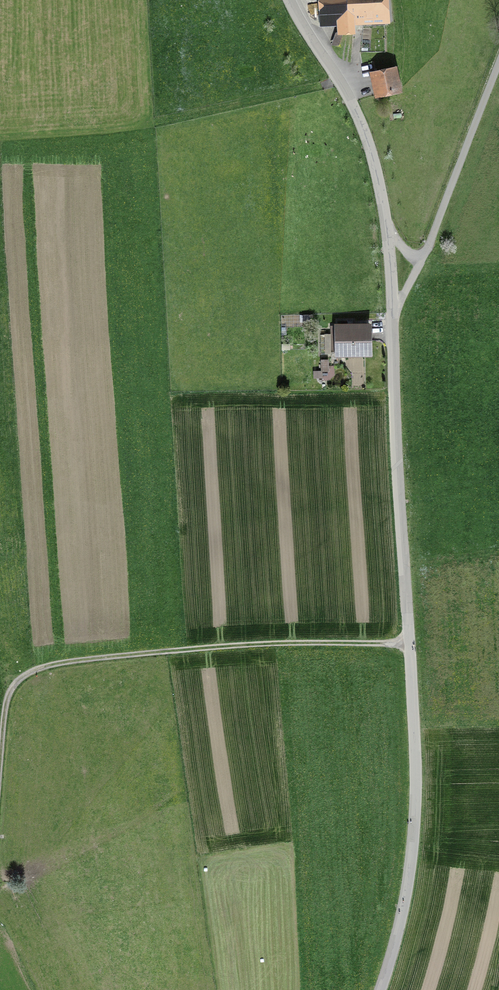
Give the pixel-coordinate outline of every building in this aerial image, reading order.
[(341,28),(342,37),(361,36),(360,27),(397,25),(396,0),(323,0),(325,29),(341,28)] [(403,67),(374,73),(380,99),(408,93),(403,67)] [(378,327),(340,328),(340,360),(378,360),(378,327)] [(325,353),(334,352),(333,332),(324,332),(325,353)] [(322,368),(314,369),(315,377),(323,375),(322,368)]
